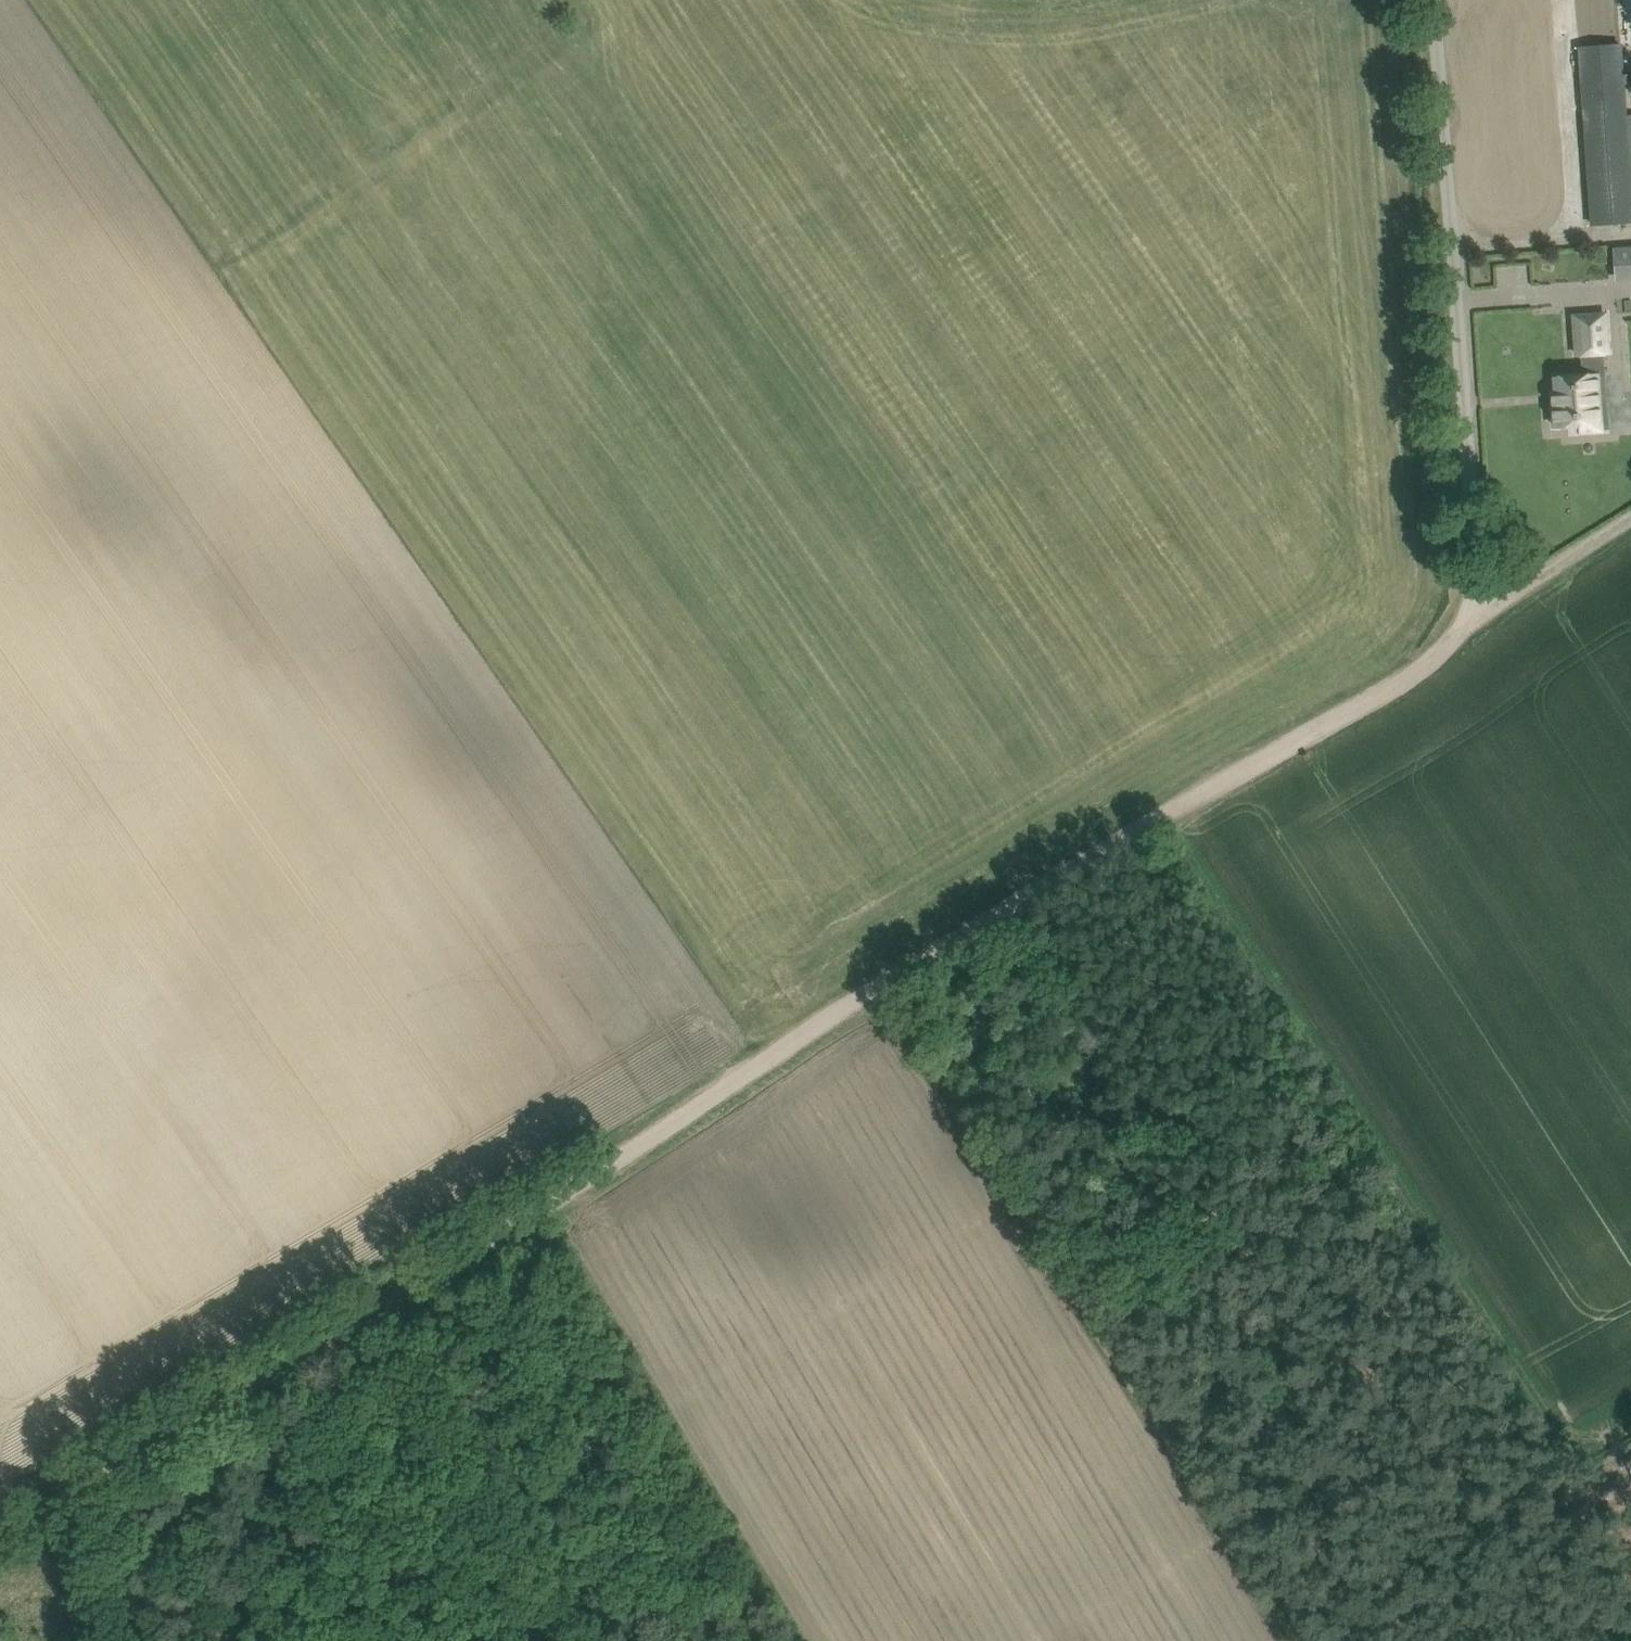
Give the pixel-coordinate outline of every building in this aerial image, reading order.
[(1592,223),(1630,221),(1630,115),(1627,115),(1622,45),(1580,48),(1592,223)] [(1616,274),(1630,273),(1630,246),(1614,248),(1616,274)] [(1498,285),(1531,284),(1531,263),(1498,264),(1498,285)] [(1556,377),(1557,390),(1552,391),(1555,425),(1573,424),(1573,431),(1592,430),(1610,429),(1610,427),(1592,429),(1589,399),(1600,399),(1598,375),(1606,375),(1604,352),(1609,352),(1606,314),(1575,316),(1577,345),(1581,345),(1587,344),(1588,352),(1583,352),(1583,350),(1581,350),(1583,375),(1556,377)]
